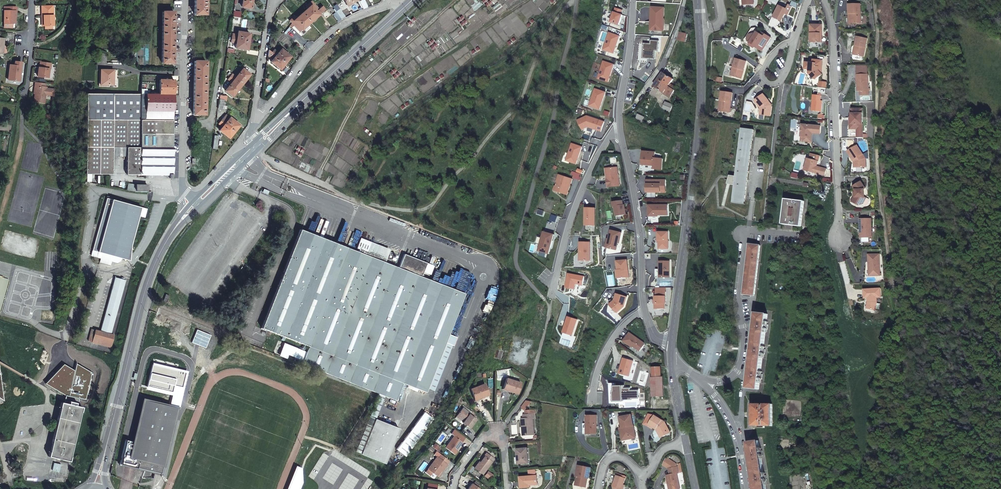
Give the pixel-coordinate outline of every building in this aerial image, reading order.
[(194,14),(205,14),(205,0),(194,0),(194,14)] [(252,0),(243,0),(242,7),(251,8),(252,0)] [(308,8),(297,18),(295,16),(290,21),(296,27),(298,25),(302,29),(319,14),(317,11),(316,10),(318,8),(312,1),(306,6),(308,8)] [(44,14),(44,23),(54,23),(54,4),(42,4),(43,14),(44,14)] [(861,4),(849,4),(849,13),(851,13),(851,23),(862,23),(861,4)] [(787,9),(779,6),(774,17),(782,21),(785,14),(789,15),(790,12),(793,7),(789,5),(787,9)] [(16,11),(16,7),(5,6),(4,22),(12,22),(14,22),(15,11),(16,11)] [(338,6),(334,9),(340,16),(343,14),(338,6)] [(623,9),(617,7),(612,21),(620,24),(623,14),(621,14),(623,9)] [(665,8),(653,7),(652,30),(664,30),(665,8)] [(340,16),(334,9),(331,11),(336,19),(340,16)] [(174,11),(162,11),(162,63),(173,63),(174,11)] [(822,25),(811,25),(811,42),(821,42),(821,34),(822,34),(822,25)] [(748,41),(749,45),(752,47),(752,46),(754,44),(759,48),(763,44),(768,47),(773,40),(765,34),(763,36),(760,34),(762,32),(758,30),(755,29),(748,41)] [(232,36),(231,39),(237,40),(247,41),(248,41),(249,33),(238,32),(237,36),(232,36)] [(610,32),(604,49),(614,53),(620,36),(610,32)] [(689,35),(681,33),(679,40),(687,42),(689,35)] [(857,46),(855,55),(864,57),(868,39),(858,36),(856,45),(857,46)] [(237,40),(231,39),(231,42),(236,43),(236,48),(247,49),(248,41),(247,41),(237,40)] [(651,43),(645,43),(644,58),(656,58),(657,51),(659,51),(659,41),(651,40),(651,43)] [(754,44),(752,46),(757,49),(758,48),(764,53),(768,47),(763,44),(759,48),(754,44)] [(274,49),(272,52),(273,52),(282,60),(285,63),(287,60),(290,56),(281,49),(278,52),(274,49)] [(272,52),(269,55),(273,58),(271,61),(280,69),(285,63),(282,60),(273,52),(272,52)] [(733,75),(742,78),(747,61),(736,58),(734,66),(735,67),(733,75)] [(822,74),(820,72),(822,71),(822,67),(823,61),(814,60),(814,63),(809,63),(807,64),(807,68),(808,69),(810,70),(810,73),(815,79),(817,79),(823,74),(822,74)] [(15,78),(15,80),(20,80),(22,62),(16,61),(15,65),(11,64),(10,73),(12,73),(11,78),(15,78)] [(41,61),(41,63),(40,68),(39,68),(39,75),(48,76),(49,68),(50,68),(51,62),(41,61)] [(194,61),(193,114),(205,115),(206,61),(194,61)] [(605,61),(599,78),(609,81),(614,64),(605,61)] [(857,65),(858,74),(869,74),(868,64),(857,65)] [(232,73),(227,78),(231,82),(225,89),(232,95),(249,74),(242,68),(236,76),(232,73)] [(673,79),(663,72),(663,73),(659,79),(666,84),(674,89),(677,91),(678,88),(670,83),(673,79)] [(869,74),(858,74),(858,83),(860,83),(861,91),(870,90),(869,74)] [(114,85),(114,75),(101,75),(101,85),(114,85)] [(160,79),(159,94),(174,94),(174,80),(160,79)] [(659,79),(654,86),(662,91),(664,93),(665,92),(670,95),(674,89),(666,84),(659,79)] [(46,86),(46,82),(36,81),(36,86),(38,86),(37,93),(36,100),(46,101),(47,92),(48,92),(48,94),(53,94),(54,88),(48,88),(48,87),(46,86)] [(596,88),(591,105),(600,109),(606,91),(596,88)] [(724,90),(721,109),(730,110),(731,102),(733,102),(735,92),(724,90)] [(765,113),(765,114),(771,115),(772,104),(771,104),(768,101),(770,100),(764,93),(756,100),(762,107),(761,113),(765,113)] [(86,119),(141,120),(141,94),(87,94),(86,119)] [(141,94),(141,120),(174,120),(174,94),(159,94),(149,94),(141,94)] [(822,95),(814,95),(813,110),(822,111),(823,101),(821,100),(822,95)] [(672,111),(674,104),(667,101),(664,108),(672,111)] [(860,108),(852,109),(852,129),(857,129),(863,128),(862,113),(860,113),(860,108)] [(226,114),(220,120),(234,131),(239,125),(226,114)] [(588,115),(579,120),(583,129),(588,126),(602,131),(605,121),(588,115)] [(126,173),(140,174),(141,147),(141,133),(141,120),(86,119),(85,173),(113,173),(113,155),(113,146),(126,146),(126,155),(126,173)] [(141,120),(141,133),(173,134),(174,120),(141,120)] [(234,131),(220,120),(218,123),(222,127),(219,130),(229,137),(234,131)] [(804,124),(798,124),(797,136),(795,136),(795,140),(804,141),(805,137),(803,136),(804,124)] [(804,141),(812,142),(813,133),(820,134),(821,126),(804,124),(803,136),(805,137),(804,141)] [(754,129),(745,128),(743,138),(741,152),(739,168),(738,181),(736,181),(736,184),(735,188),(734,202),(741,203),(745,204),(753,143),(754,129)] [(743,138),(745,128),(743,128),(737,176),(737,179),(736,181),(738,181),(739,168),(741,152),(743,138)] [(141,147),(173,147),(173,134),(141,133),(141,147)] [(573,143),(567,160),(576,163),(582,146),(573,143)] [(857,145),(848,151),(853,160),(856,159),(857,161),(856,162),(856,168),(866,167),(865,159),(857,145)] [(113,155),(126,155),(126,146),(113,146),(113,155)] [(141,147),(140,174),(170,174),(170,178),(173,178),(173,147),(141,147)] [(656,152),(644,151),(643,159),(641,160),(641,167),(662,169),(663,158),(656,157),(656,152)] [(810,158),(808,158),(806,166),(807,166),(806,170),(825,175),(827,168),(817,166),(820,155),(811,153),(810,158)] [(608,167),(609,180),(608,180),(609,186),(620,185),(618,166),(608,167)] [(573,178),(559,174),(558,179),(560,179),(557,186),(556,185),(554,190),(567,194),(573,178)] [(736,184),(736,181),(737,179),(737,176),(731,175),(728,183),(736,184)] [(666,179),(648,179),(648,192),(661,191),(661,185),(666,185),(666,179)] [(861,181),(854,185),(856,189),(856,192),(856,197),(854,202),(859,204),(863,203),(867,197),(865,196),(864,189),(866,188),(861,181)] [(124,258),(140,216),(145,218),(148,209),(145,208),(145,209),(142,208),(143,208),(108,195),(87,251),(97,255),(96,258),(107,262),(108,258),(114,260),(117,259),(118,256),(124,258)] [(802,225),(805,200),(787,198),(784,223),(802,225)] [(623,200),(613,201),(614,206),(615,206),(617,215),(627,214),(626,208),(625,208),(625,206),(626,206),(625,204),(624,204),(623,200)] [(668,204),(650,204),(650,215),(657,215),(657,214),(668,214),(668,204)] [(586,207),(585,225),(595,225),(595,207),(586,207)] [(870,219),(860,220),(861,230),(862,230),(862,237),(871,237),(870,219)] [(261,327),(307,345),(307,346),(302,345),(300,350),(305,352),(302,359),(294,356),(293,359),(378,392),(384,394),(395,398),(401,383),(424,392),(426,388),(448,334),(464,294),(422,277),(427,264),(405,255),(399,268),(384,262),(366,255),(355,251),(300,228),(261,327)] [(623,232),(612,230),(610,239),(609,238),(607,247),(617,249),(619,242),(620,243),(623,232)] [(553,234),(545,231),(543,237),(538,236),(536,243),(541,244),(539,251),(547,253),(549,246),(551,247),(553,240),(551,240),(553,234)] [(669,231),(659,231),(659,239),(660,239),(660,248),(669,248),(669,231)] [(366,255),(371,242),(360,238),(355,251),(366,255)] [(590,241),(580,241),(580,260),(590,260),(590,241)] [(366,255),(384,262),(389,249),(371,242),(366,255)] [(755,295),(761,245),(758,245),(750,244),(744,294),(755,295)] [(879,253),(869,253),(869,266),(870,266),(871,274),(880,274),(879,253)] [(628,259),(617,260),(618,269),(617,269),(618,278),(628,277),(628,270),(629,270),(628,259)] [(671,261),(660,260),(660,277),(671,277),(671,261)] [(569,273),(567,287),(575,289),(576,283),(583,285),(584,276),(569,273)] [(111,278),(99,332),(90,331),(87,343),(111,348),(114,336),(110,335),(122,280),(111,278)] [(881,287),(865,288),(865,297),(870,297),(870,299),(869,299),(868,307),(876,309),(878,301),(877,296),(881,296),(881,287)] [(657,296),(656,296),(656,308),(667,309),(667,296),(667,291),(657,291),(657,296)] [(614,303),(611,306),(617,313),(624,306),(628,297),(617,294),(614,303)] [(768,314),(757,312),(755,324),(748,387),(759,389),(768,314)] [(568,317),(563,332),(572,335),(577,320),(568,317)] [(192,342),(206,348),(211,335),(197,330),(192,342)] [(630,332),(624,341),(631,346),(632,345),(640,351),(645,344),(645,343),(630,332)] [(456,337),(448,334),(426,388),(433,390),(451,345),(453,346),(456,337)] [(624,358),(620,372),(629,375),(633,360),(624,358)] [(152,362),(152,364),(186,372),(182,386),(174,384),(172,391),(147,385),(146,388),(172,394),(169,405),(178,407),(179,407),(188,370),(152,362)] [(186,372),(152,364),(147,385),(172,391),(174,384),(182,386),(186,372)] [(662,367),(653,368),(654,374),(654,377),(652,377),(653,396),(665,395),(664,377),(662,377),(662,367)] [(79,408),(87,375),(74,372),(65,405),(79,408)] [(517,394),(520,383),(506,379),(503,388),(511,391),(510,392),(517,394)] [(486,393),(483,383),(469,387),(473,400),(479,398),(479,396),(486,393)] [(370,418),(355,453),(361,455),(375,420),(384,394),(378,392),(370,418)] [(125,440),(120,463),(162,473),(178,407),(169,405),(144,399),(134,442),(125,440)] [(527,400),(521,407),(525,412),(532,401),(527,400)] [(773,425),(773,403),(768,403),(753,403),(753,425),(773,425)] [(70,464),(83,409),(79,408),(65,405),(62,404),(51,445),(48,459),(60,461),(70,464)] [(461,418),(460,420),(467,425),(473,417),(466,411),(466,410),(459,406),(454,413),(461,418)] [(524,428),(524,436),(534,435),(533,420),(534,420),(534,415),(536,415),(535,411),(525,412),(525,415),(523,416),(524,420),(522,420),(522,428),(524,428)] [(424,413),(413,430),(422,437),(434,420),(424,413)] [(624,438),(635,435),(633,425),(631,413),(620,416),(622,427),(624,438)] [(667,431),(670,429),(666,420),(656,415),(649,426),(654,428),(655,427),(658,429),(662,437),(667,434),(667,431)] [(582,428),(585,440),(594,437),(590,419),(580,421),(582,428)] [(399,431),(375,420),(361,455),(385,466),(399,431)] [(636,437),(635,435),(624,438),(622,427),(620,427),(623,440),(636,437)] [(461,436),(450,428),(447,431),(451,433),(442,445),(452,452),(454,448),(453,447),(461,436)] [(422,437),(413,430),(398,452),(407,458),(422,437)] [(748,442),(748,443),(755,488),(766,488),(759,440),(748,442)] [(529,465),(527,450),(517,451),(518,466),(529,465)] [(480,463),(487,454),(486,453),(479,462),(480,463)] [(449,461),(440,454),(429,470),(437,476),(441,471),(442,472),(447,465),(447,464),(449,461)] [(494,459),(487,454),(480,463),(479,462),(479,463),(475,468),(483,474),(494,459)] [(668,482),(670,482),(671,488),(679,488),(680,488),(677,472),(679,472),(677,466),(674,466),(677,463),(667,456),(666,457),(666,458),(665,460),(663,463),(668,467),(670,474),(667,474),(668,482)] [(288,488),(301,488),(304,483),(303,468),(297,466),(288,488)] [(579,476),(578,485),(588,486),(589,478),(591,478),(592,467),(580,466),(578,476),(579,476)] [(519,478),(521,488),(522,488),(529,488),(529,486),(536,486),(536,477),(535,477),(534,472),(528,473),(528,477),(519,478)] [(614,484),(615,485),(615,487),(617,487),(616,488),(625,488),(626,485),(625,485),(625,484),(624,484),(626,476),(617,473),(614,484)]
